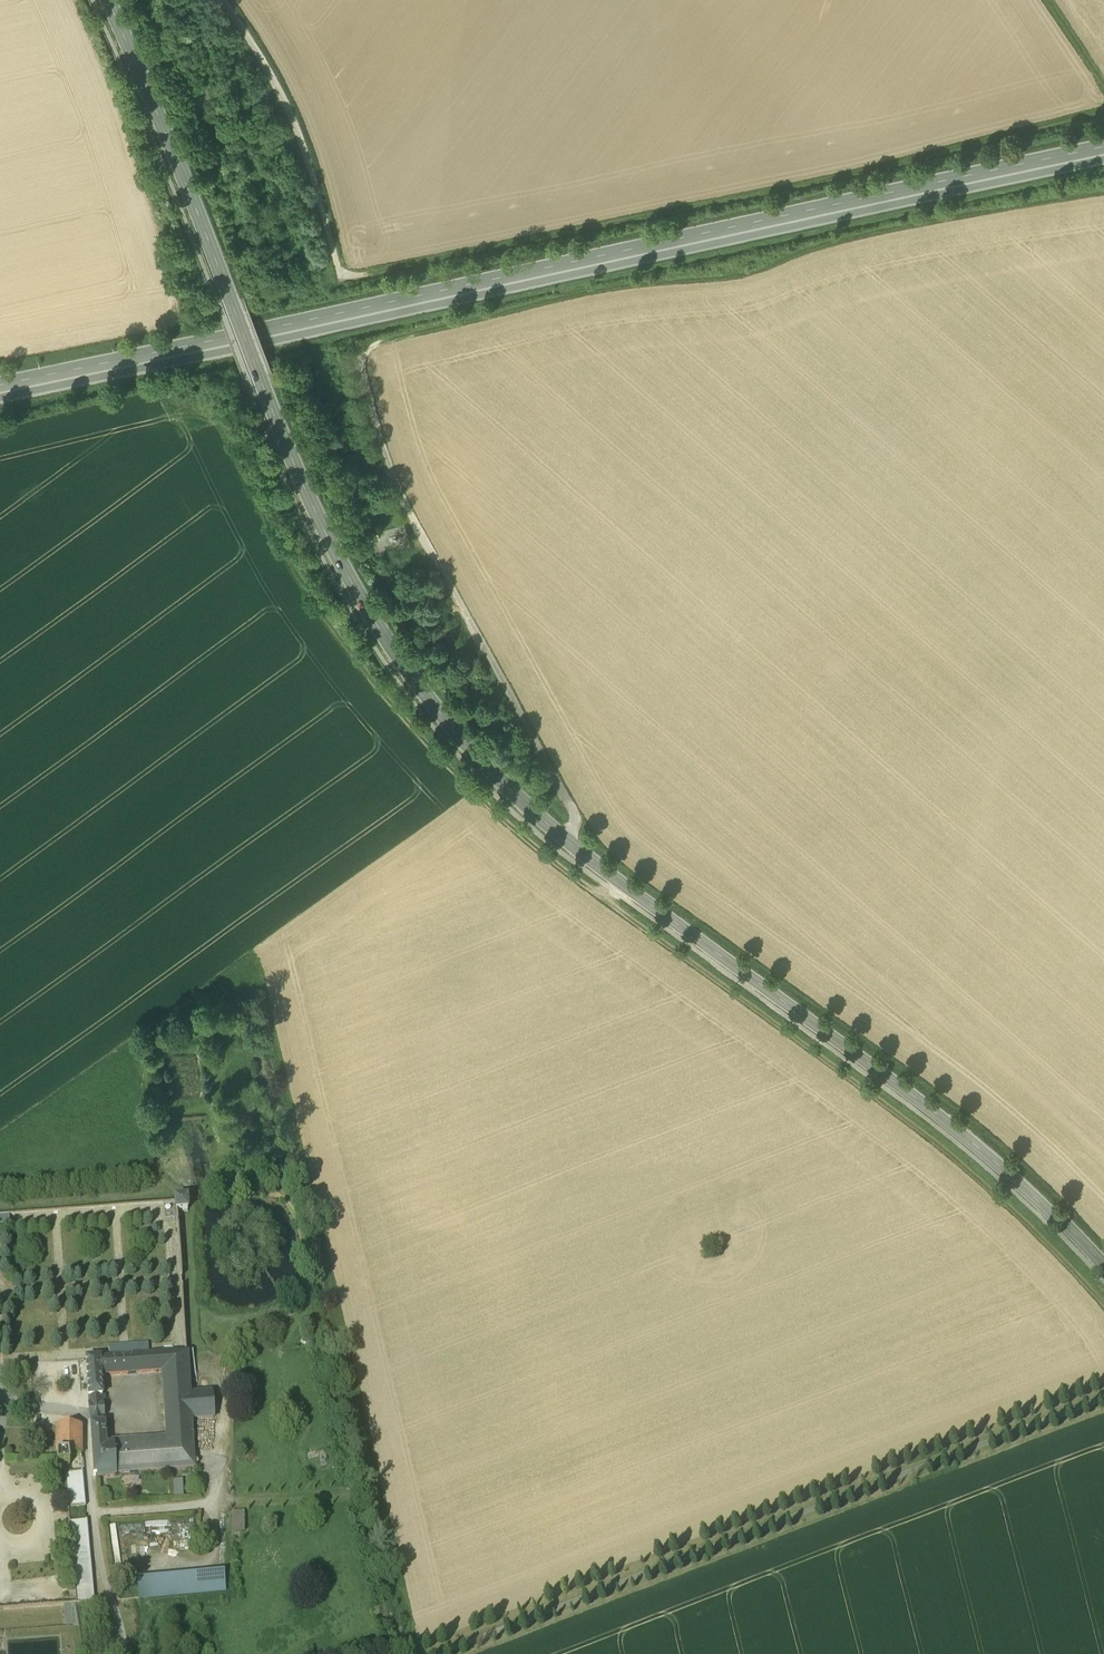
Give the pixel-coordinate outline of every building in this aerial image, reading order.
[(391,551),(411,545),(405,524),(378,532),(381,544),(388,542),(391,551)] [(177,1199),(175,1199),(175,1203),(175,1211),(178,1211),(188,1211),(188,1209),(187,1199),(177,1199)] [(9,1216),(0,1216),(0,1225),(10,1225),(9,1216)] [(168,1443),(114,1446),(116,1473),(193,1468),(190,1418),(214,1416),(212,1392),(188,1394),(188,1384),(187,1363),(186,1353),(86,1360),(89,1405),(88,1405),(88,1406),(103,1405),(103,1404),(102,1404),(100,1375),(163,1371),(168,1443)] [(197,1362),(187,1363),(188,1384),(198,1384),(197,1362)] [(103,1405),(88,1406),(89,1412),(89,1417),(103,1416),(103,1410),(103,1405)] [(103,1416),(89,1417),(89,1418),(90,1418),(94,1474),(116,1473),(114,1446),(105,1447),(103,1417),(104,1417),(103,1416)] [(80,1426),(57,1426),(57,1466),(69,1465),(68,1455),(81,1455),(80,1426)] [(82,1473),(65,1476),(69,1507),(86,1505),(82,1473)] [(231,1510),(230,1528),(243,1528),(243,1510),(231,1510)] [(89,1521),(71,1522),(77,1602),(94,1600),(89,1521)] [(115,1524),(108,1525),(114,1569),(121,1568),(115,1524)] [(136,1579),(138,1598),(225,1592),(223,1573),(136,1579)]
